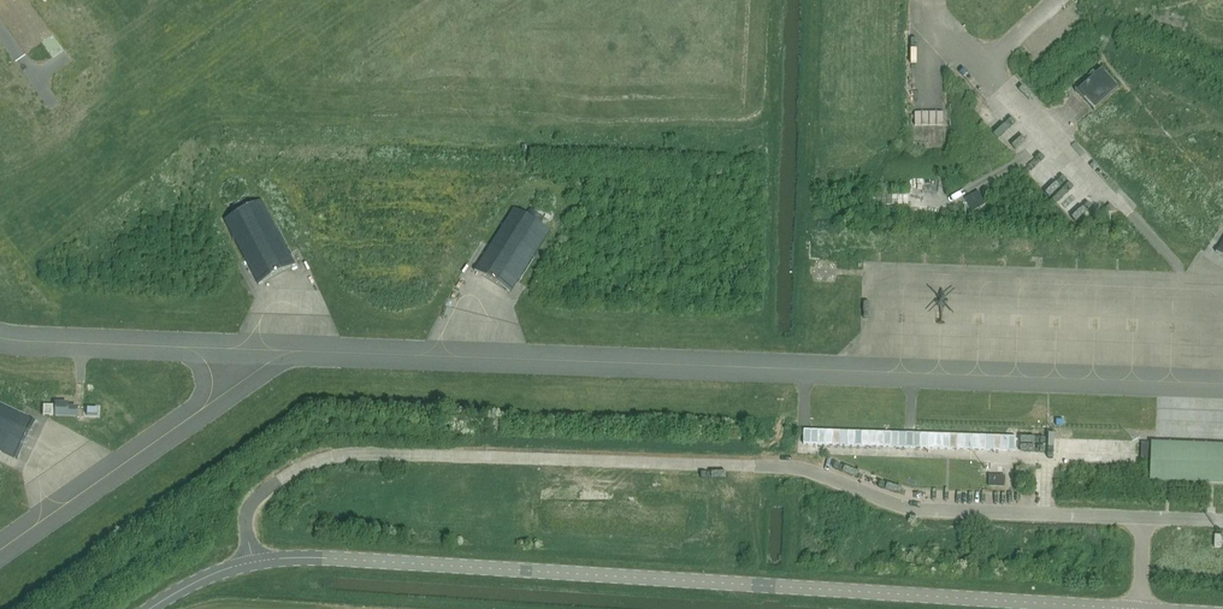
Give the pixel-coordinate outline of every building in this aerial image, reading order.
[(1076,92),(1092,109),(1094,111),(1095,110),(1095,109),(1118,87),(1101,69),(1095,74),(1087,82),(1077,90),(1076,89),(1075,91),(1076,92)] [(978,191),(972,195),(979,208),(986,204),(978,191)] [(965,199),(972,212),(979,208),(971,195),(965,199)] [(224,220),(245,260),(259,285),(296,266),(289,253),(288,250),(289,249),(288,246),(286,247),(262,200),(251,206),(247,199),(231,207),(235,214),(224,220)] [(474,271),(510,293),(518,281),(521,276),(549,231),(539,224),(543,217),(528,208),(524,215),(513,208),(489,247),(474,271)] [(54,416),(76,417),(76,415),(76,408),(71,408),(67,408),(66,408),(67,404),(55,404),(54,408),(54,416)] [(17,460),(35,421),(22,415),(20,414),(20,412),(17,411),(17,413),(0,405),(0,452),(17,460)] [(42,416),(52,416),(53,408),(53,406),(42,406),(42,412),(42,416)] [(983,457),(1036,459),(1040,459),(1041,437),(927,433),(927,434),(926,448),(983,450),(983,457)] [(1155,443),(1151,443),(1150,480),(1222,483),(1222,445),(1155,443)]
